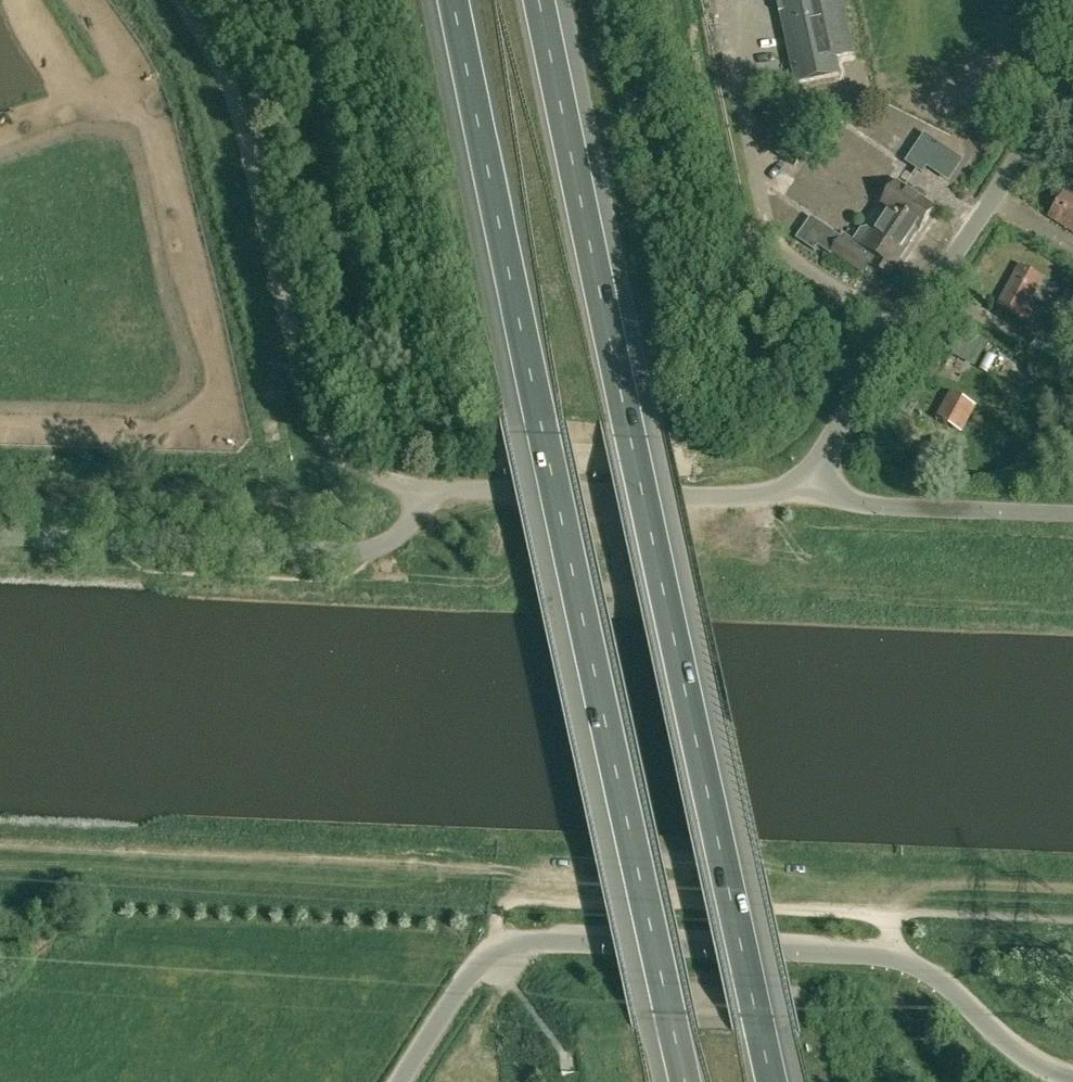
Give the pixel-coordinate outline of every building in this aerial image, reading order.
[(797,84),(840,75),(836,58),(854,54),(842,0),(779,0),(797,84)] [(763,119),(775,127),(763,145),(795,167),(808,149),(788,136),(794,127),(769,110),(763,119)] [(888,277),(918,232),(919,232),(935,209),(925,202),(928,198),(926,195),(919,189),(915,190),(912,193),(898,184),(882,207),(888,211),(873,233),(871,231),(861,233),(854,244),(843,236),(841,240),(812,220),(798,241),(816,253),(819,248),(830,256),(832,253),(863,274),(872,261),(860,253),(864,248),(882,260),(876,269),(888,277)] [(1066,192),(1049,219),(1072,235),(1072,196),(1066,192)] [(1043,313),(1028,305),(1042,280),(1021,268),(999,306),(1020,318),(1035,327),(1043,313)] [(1072,325),(1072,295),(1069,293),(1050,327),(1067,337),(1072,325)] [(976,408),(950,394),(936,421),(961,434),(976,408)]
